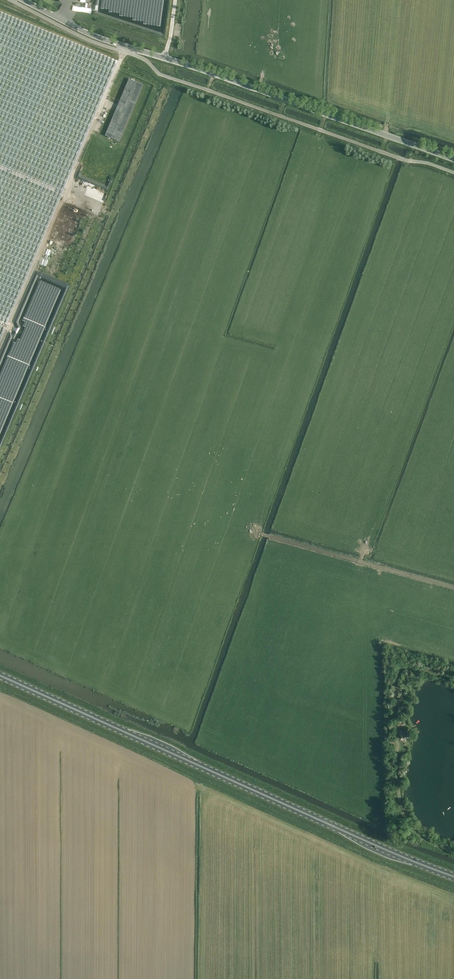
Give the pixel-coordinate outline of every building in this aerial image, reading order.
[(118,60),(50,31),(0,10),(0,340),(118,60)] [(128,79),(104,136),(118,142),(142,85),(128,79)] [(97,184),(80,176),(82,172),(77,170),(74,177),(95,187),(97,184)]
